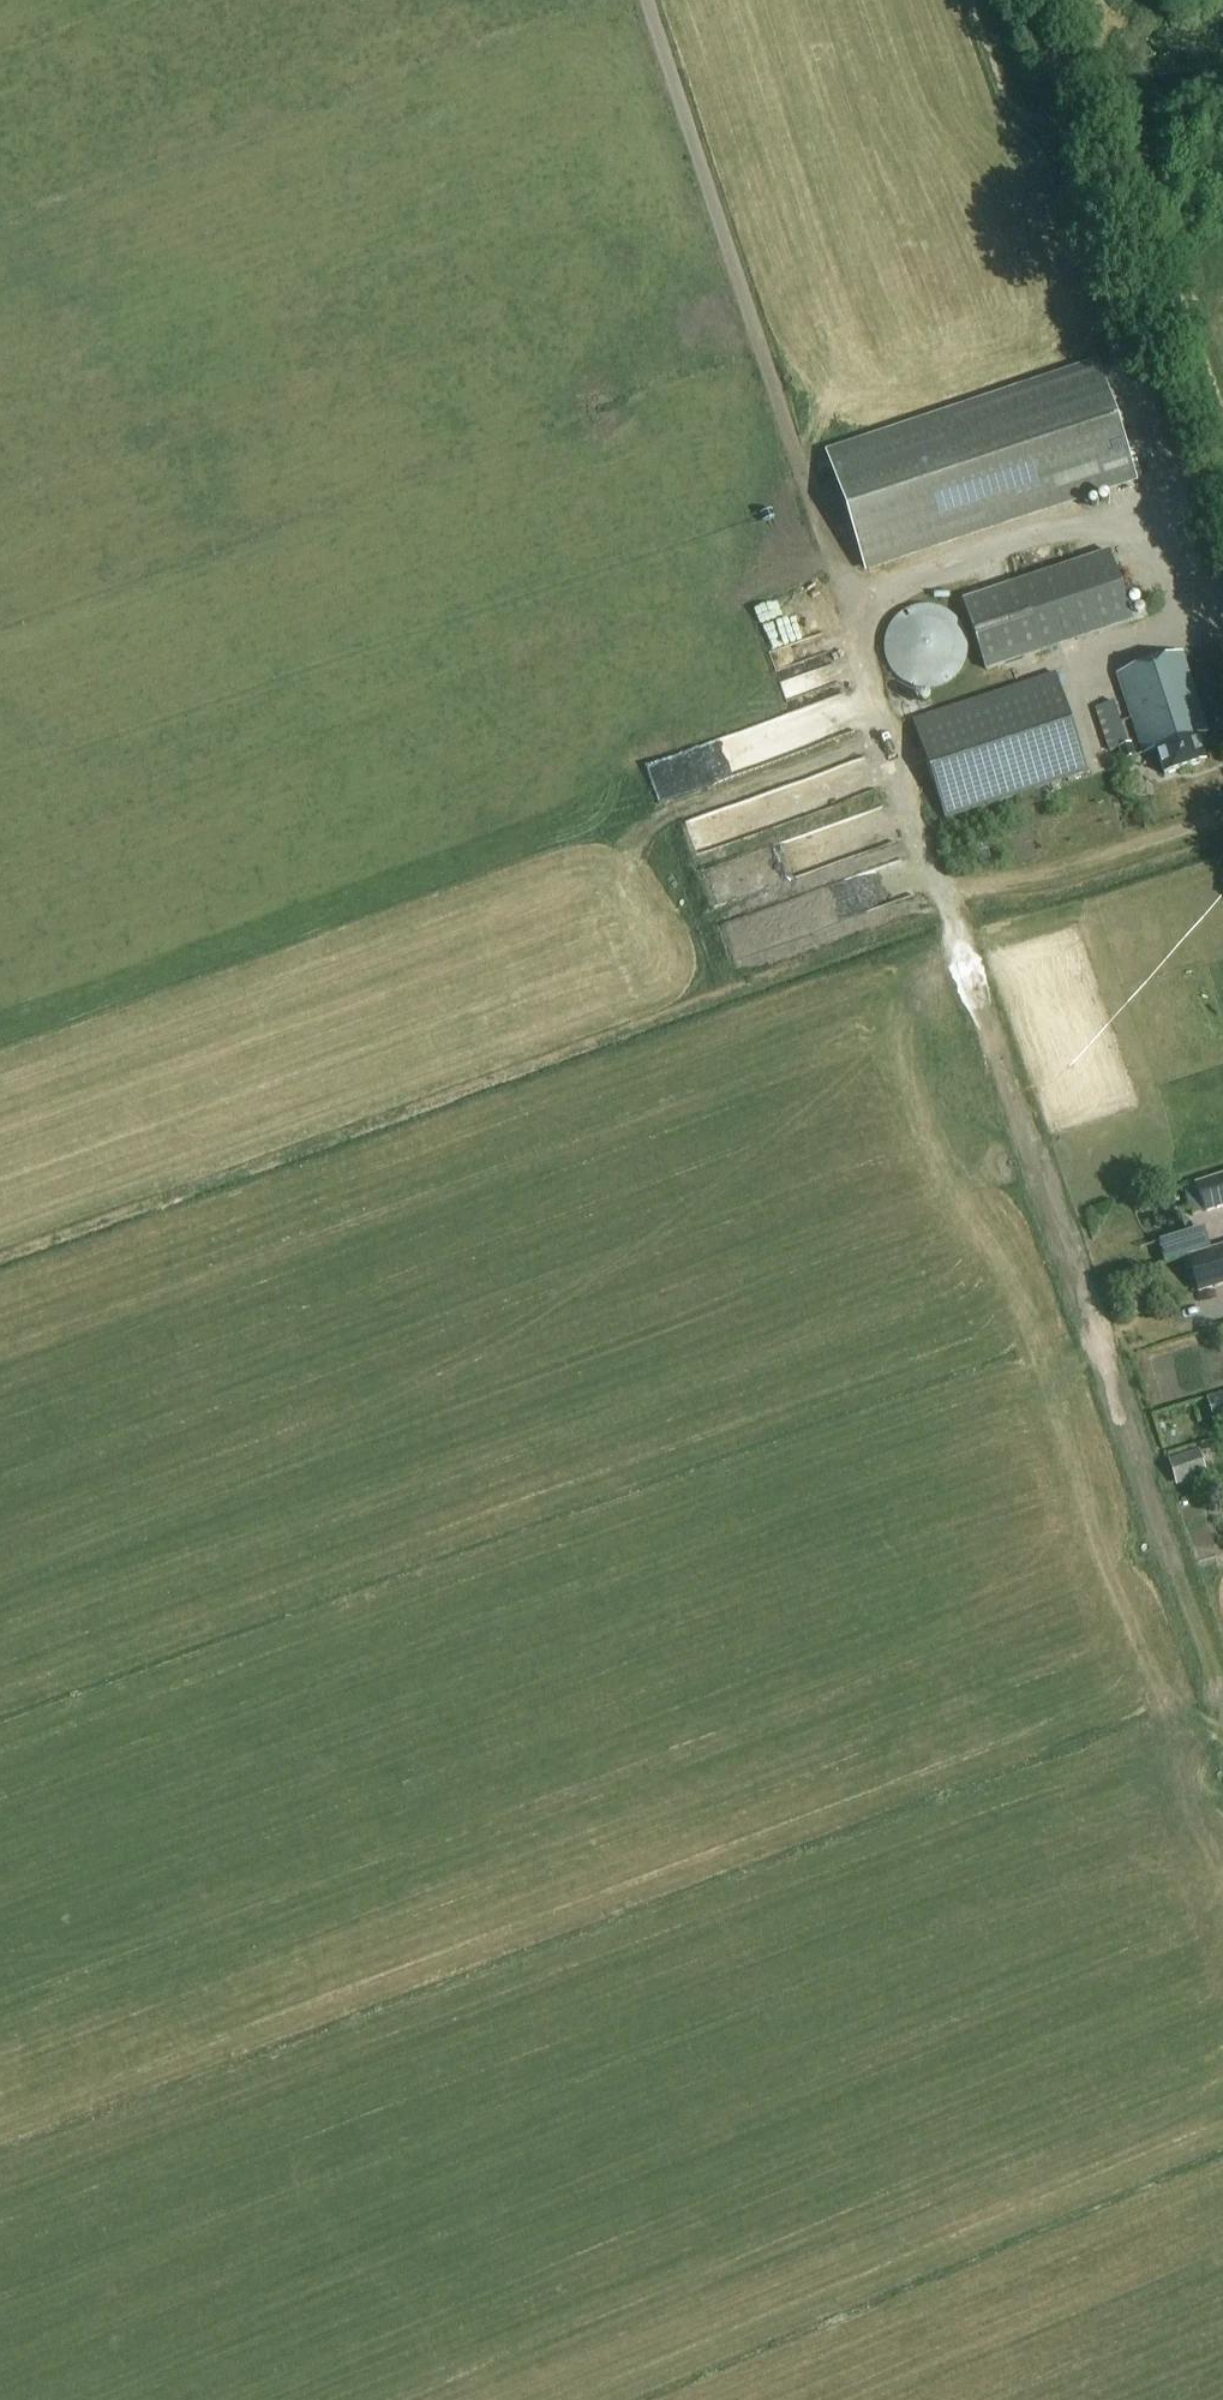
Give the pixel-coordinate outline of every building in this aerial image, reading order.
[(829,455),(866,568),(1136,480),(1099,367),(829,455)] [(964,602),(987,671),(1133,623),(1110,554),(964,602)] [(1143,754),(1155,750),(1163,777),(1205,763),(1197,737),(1209,733),(1183,654),(1118,675),(1143,754)] [(912,720),(945,822),(1089,776),(1055,674),(912,720)] [(1095,709),(1108,752),(1118,749),(1122,762),(1136,758),(1132,744),(1128,746),(1115,703),(1095,709)] [(718,743),(649,765),(661,803),(730,780),(718,743)] [(761,853),(708,868),(717,902),(742,895),(746,909),(756,906),(750,885),(769,880),(761,853)] [(1195,1182),(1205,1209),(1222,1204),(1222,1174),(1195,1182)] [(1197,1290),(1222,1282),(1222,1244),(1186,1255),(1197,1290)] [(1214,1423),(1222,1421),(1222,1394),(1207,1399),(1214,1423)] [(1169,1459),(1176,1480),(1204,1472),(1197,1451),(1169,1459)]
